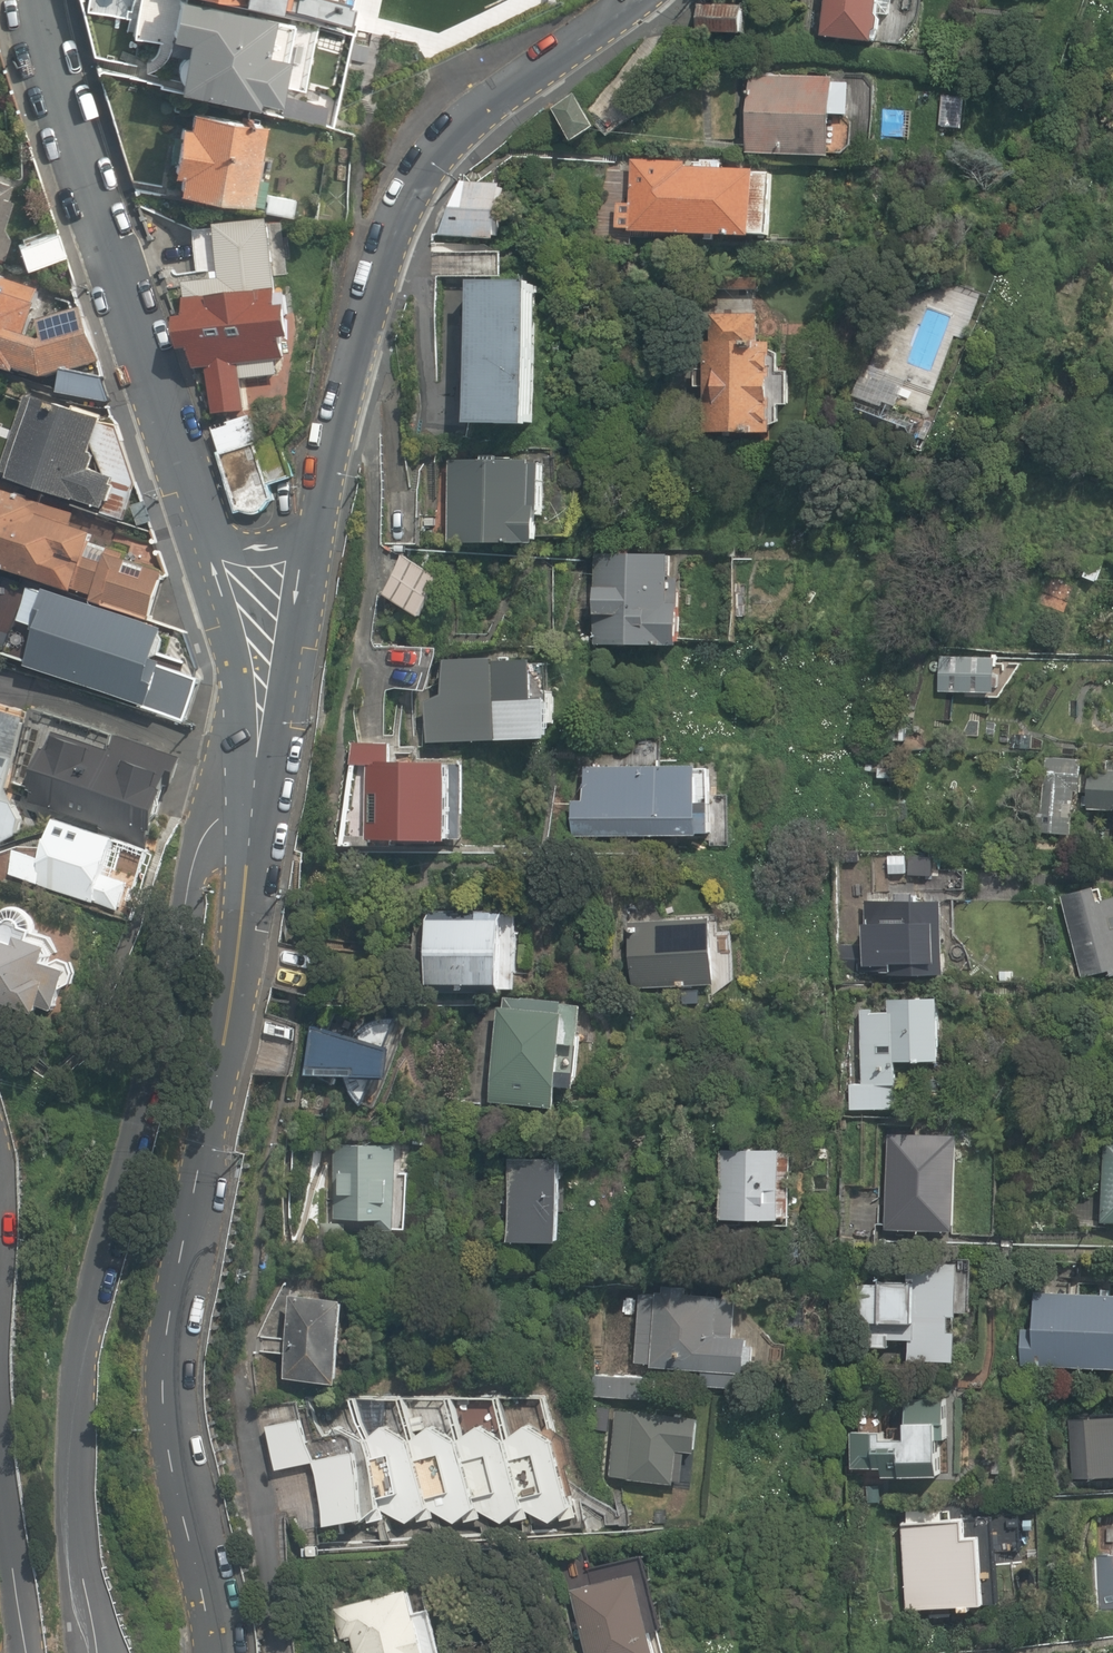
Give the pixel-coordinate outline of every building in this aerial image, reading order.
[(292,25),(168,1),(163,0),(146,0),(137,41),(193,52),(185,93),(334,122),(351,37),(292,25)] [(168,1),(292,25),(292,22),(297,0),(168,0),(168,1)] [(457,54),(556,11),(558,0),(297,0),(292,22),(457,54)] [(877,43),(878,34),(882,33),(883,20),(881,16),(883,0),(829,0),(825,37),(877,43)] [(699,33),(746,36),(748,8),(701,4),(699,33)] [(748,153),(833,158),(837,78),(752,74),(748,153)] [(554,109),(576,142),(598,127),(576,94),(554,109)] [(250,202),(264,120),(192,107),(190,123),(177,121),(169,173),(180,175),(178,190),(250,202)] [(631,231),(756,238),(756,234),(773,235),(776,172),(724,169),(724,161),(705,160),(705,167),(689,166),(689,162),(634,159),(632,203),(619,202),(618,227),(631,227),(631,231)] [(0,172),(0,228),(15,176),(0,172)] [(441,235),(499,240),(504,184),(464,181),(441,235)] [(57,226),(16,240),(29,275),(69,260),(57,226)] [(288,311),(287,305),(282,306),(276,269),(185,285),(191,317),(182,319),(190,365),(205,362),(214,413),(247,407),(245,394),(285,387),(279,348),(289,346),(287,335),(301,333),(297,309),(288,311)] [(27,375),(52,379),(102,364),(86,310),(44,322),(47,312),(38,309),(45,288),(0,274),(0,372),(25,380),(27,375)] [(472,424),(534,425),(538,282),(475,281),(472,424)] [(707,432),(774,432),(773,425),(782,421),(781,405),(791,404),(790,370),(782,370),(781,353),(773,349),(773,342),(758,342),(758,313),(711,313),(711,343),(706,343),(706,367),(696,367),(696,387),(707,387),(707,432)] [(108,386),(69,375),(63,396),(103,407),(108,386)] [(858,421),(915,441),(922,422),(892,412),(897,398),(869,388),(858,421)] [(17,488),(101,517),(104,508),(112,510),(121,483),(96,474),(111,429),(28,400),(7,477),(20,480),(17,488)] [(250,412),(212,422),(234,509),(242,507),(248,509),(258,508),(265,505),(269,498),(274,496),(271,480),(290,475),(278,432),(257,437),(250,412)] [(451,542),(542,543),(543,509),(545,509),(545,460),(451,460),(451,542)] [(80,517),(6,494),(0,513),(0,570),(157,618),(171,575),(96,552),(101,536),(76,529),(80,517)] [(596,644),(681,645),(682,576),(676,576),(676,556),(673,556),(673,554),(597,553),(596,644)] [(1082,575),(1097,580),(1105,560),(1088,557),(1082,575)] [(416,562),(390,598),(442,636),(468,600),(416,562)] [(736,615),(745,615),(744,584),(735,585),(736,615)] [(144,707),(166,634),(34,592),(23,627),(48,635),(36,673),(144,707)] [(430,698),(432,742),(558,738),(556,697),(554,697),(553,690),(545,690),(544,662),(501,663),(500,658),(447,660),(448,687),(430,698)] [(986,674),(987,660),(970,658),(969,673),(986,674)] [(3,841),(19,834),(24,817),(18,801),(6,798),(30,715),(0,706),(0,840),(3,841)] [(99,831),(147,847),(153,829),(157,831),(171,787),(168,786),(169,784),(174,785),(183,756),(117,734),(111,751),(54,732),(49,748),(46,747),(31,789),(34,790),(30,801),(101,825),(99,831)] [(343,845),(375,845),(375,842),(457,842),(457,838),(464,839),(465,764),(460,764),(460,758),(396,758),(398,744),(358,744),(343,845)] [(1085,769),(1085,761),(1042,760),(1041,808),(1036,808),(1035,829),(1075,830),(1075,814),(1112,814),(1112,769),(1085,769)] [(574,800),(574,835),(712,833),(711,769),(699,769),(699,765),(585,767),(585,800),(574,800)] [(864,791),(879,793),(882,772),(867,770),(864,791)] [(13,872),(119,909),(129,882),(105,874),(117,838),(61,818),(47,857),(21,848),(13,872)] [(1081,983),(1096,981),(1090,974),(1110,970),(1112,975),(1112,897),(1101,900),(1098,886),(1062,894),(1081,983)] [(629,910),(632,988),(715,984),(712,918),(668,920),(655,895),(629,910)] [(868,972),(868,976),(947,974),(945,899),(863,901),(864,941),(838,941),(839,973),(868,972)] [(40,1012),(43,1002),(57,1007),(64,988),(73,984),(76,973),(71,962),(61,959),(54,963),(49,961),(54,946),(49,943),(47,932),(36,929),(37,926),(36,920),(34,915),(30,910),(26,907),(20,905),(15,905),(9,906),(4,909),(0,912),(0,999),(40,1012)] [(432,992),(507,992),(507,988),(518,988),(518,913),(506,913),(506,911),(433,911),(432,992)] [(876,1008),(863,1009),(864,1084),(849,1084),(850,1108),(901,1107),(900,1063),(944,1062),(942,995),(892,996),(892,1011),(876,1011),(876,1008)] [(493,1100),(557,1106),(559,1085),(578,1087),(584,1004),(507,998),(506,1006),(501,1006),(493,1100)] [(359,1099),(363,1105),(373,1075),(389,1075),(393,1047),(387,1045),(400,1016),(393,1015),(386,1016),(380,1017),(374,1019),(368,1022),(363,1026),(358,1031),(354,1036),(314,1025),(308,1071),(349,1068),(349,1075),(350,1081),(352,1088),(355,1094),(359,1099)] [(888,1227),(957,1229),(959,1135),(890,1134),(888,1227)] [(420,1149),(296,1140),(288,1250),(347,1254),(349,1229),(413,1234),(420,1149)] [(1112,1220),(1112,1141),(1106,1141),(1103,1220),(1112,1220)] [(723,1150),(723,1220),(783,1220),(783,1218),(795,1218),(795,1152),(785,1152),(785,1150),(723,1150)] [(512,1157),(512,1240),(564,1240),(564,1157),(512,1157)] [(911,1359),(957,1360),(957,1331),(951,1331),(951,1315),(959,1315),(959,1303),(963,1303),(963,1266),(959,1266),(959,1263),(909,1262),(909,1281),(863,1281),(862,1338),(911,1338),(911,1359)] [(701,1383),(740,1386),(741,1371),(745,1371),(747,1336),(733,1335),(736,1298),(685,1295),(686,1284),(663,1283),(662,1294),(642,1292),(637,1363),(702,1367),(701,1383)] [(1112,1365),(1112,1293),(1035,1292),(1034,1328),(1022,1328),(1022,1364),(1112,1365)] [(288,1376),(344,1381),(351,1299),(295,1294),(288,1376)] [(594,1394),(656,1397),(657,1377),(595,1374),(594,1394)] [(887,1473),(942,1474),(942,1422),(948,1422),(948,1397),(910,1396),(910,1432),(854,1432),(854,1465),(887,1465),(887,1473)] [(617,1408),(610,1477),(676,1484),(679,1451),(697,1453),(701,1418),(617,1408)] [(605,1430),(606,1411),(594,1411),(593,1429),(605,1430)] [(315,1463),(329,1524),(374,1514),(358,1447),(320,1456),(310,1414),(268,1424),(279,1472),(315,1463)] [(1075,1477),(1112,1474),(1112,1416),(1072,1419),(1075,1477)] [(432,1503),(460,1521),(480,1504),(508,1521),(527,1503),(555,1519),(574,1505),(571,1492),(578,1492),(570,1463),(577,1461),(570,1434),(555,1425),(538,1428),(526,1422),(514,1440),(477,1423),(461,1441),(432,1423),(417,1441),(388,1424),(367,1436),(386,1504),(413,1520),(432,1503)] [(868,1502),(881,1501),(880,1483),(867,1484),(868,1502)] [(932,1606),(933,1615),(953,1614),(953,1604),(999,1602),(994,1516),(931,1520),(931,1510),(908,1511),(909,1522),(905,1522),(909,1608),(932,1606)] [(1102,1608),(1112,1607),(1112,1553),(1096,1555),(1102,1608)] [(589,1652),(659,1652),(639,1572),(573,1589),(589,1652)] [(412,1587),(334,1608),(341,1638),(345,1636),(346,1640),(353,1639),(355,1647),(352,1647),(354,1652),(429,1652),(412,1587)]
